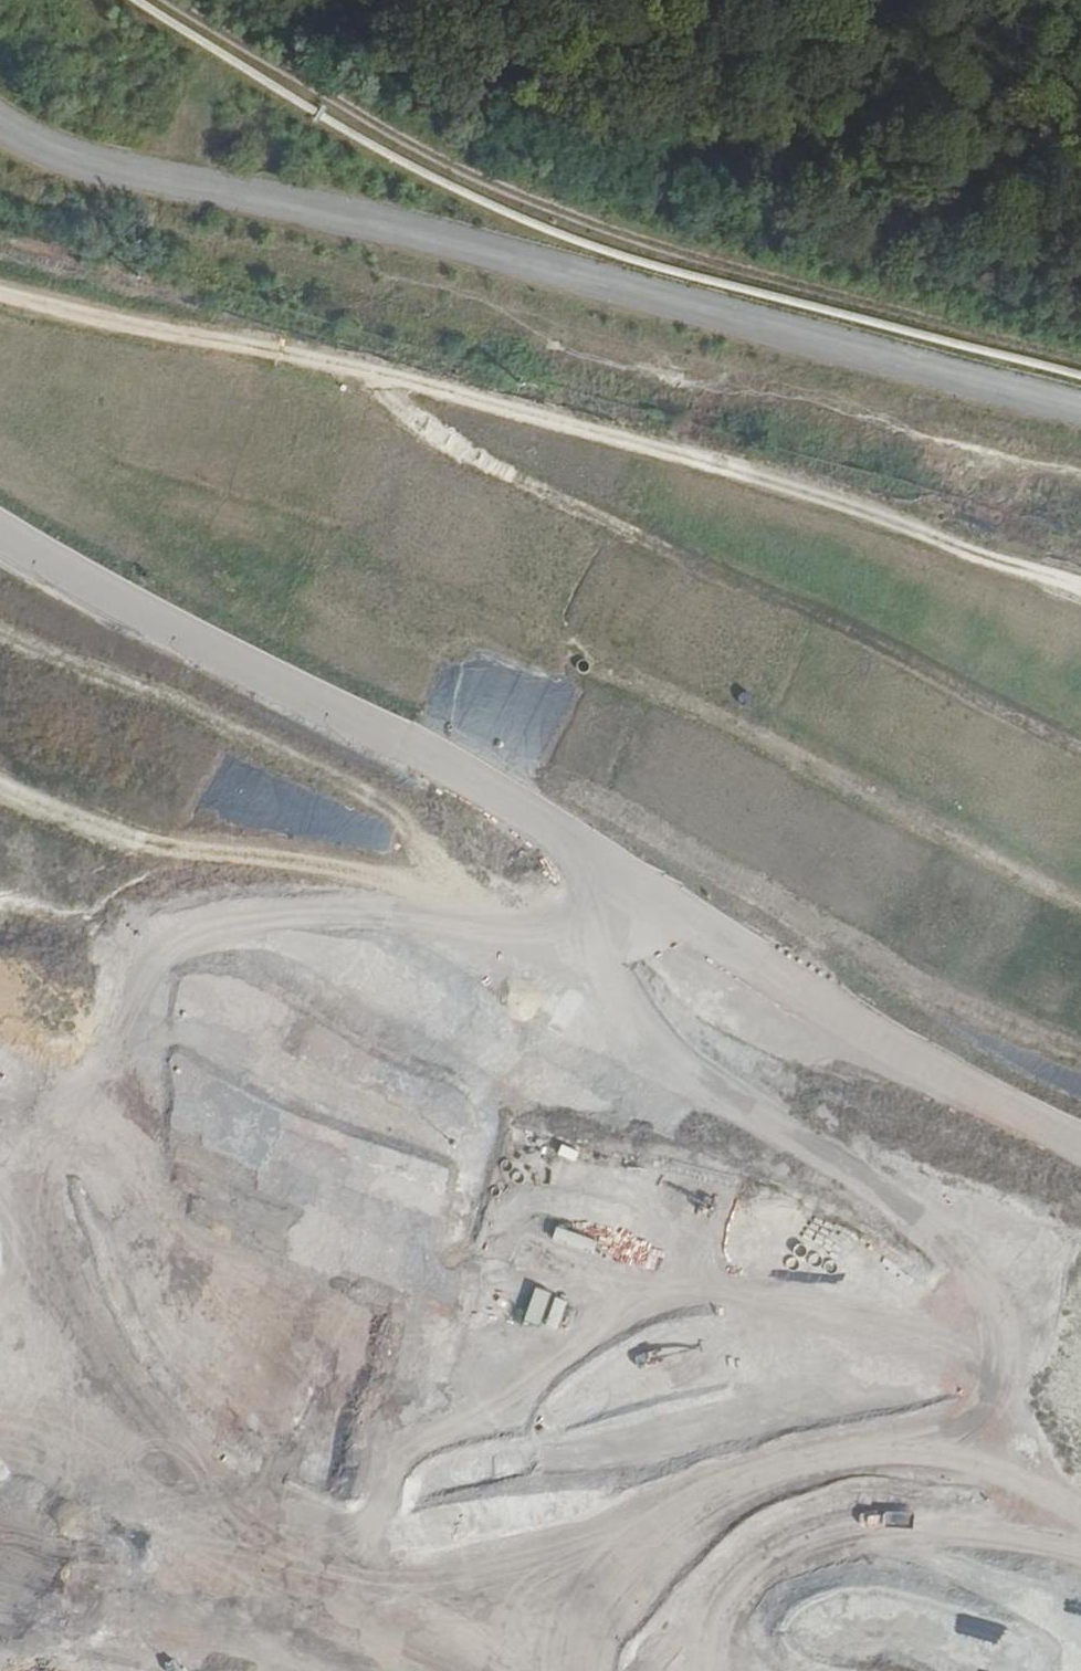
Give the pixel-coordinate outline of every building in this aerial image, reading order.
[(723,1019),(717,1030),(746,1046),(752,1035),(723,1019)] [(552,1226),(547,1239),(584,1254),(589,1240),(552,1226)] [(555,1328),(562,1296),(527,1289),(520,1321),(555,1328)] [(1037,1313),(1037,1329),(1067,1330),(1068,1313),(1037,1313)]
